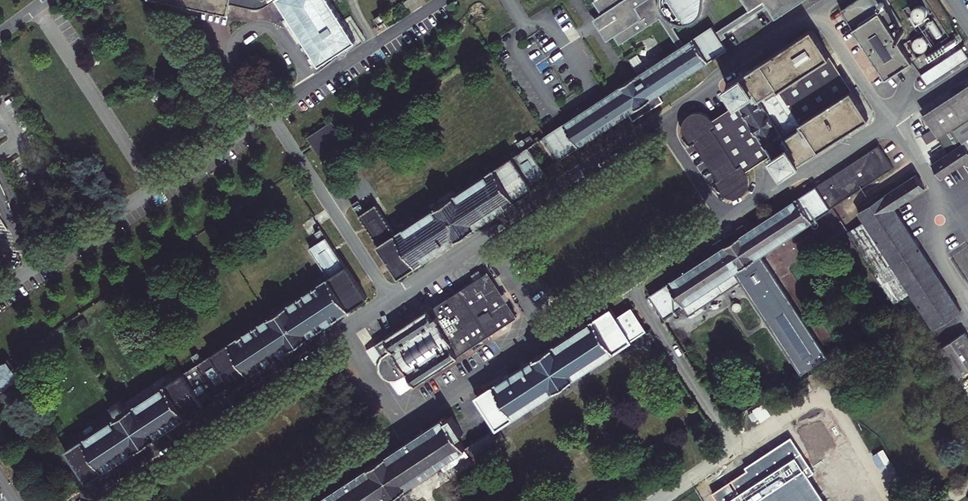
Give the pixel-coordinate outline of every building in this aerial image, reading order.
[(227,12),(228,7),(231,7),(232,3),(261,6),(272,0),(168,0),(227,12)] [(319,64),(356,40),(330,0),(277,0),(319,64)] [(678,47),(544,134),(559,157),(627,113),(632,120),(662,100),(657,93),(726,49),(720,39),(725,36),(723,33),(765,6),(774,20),(805,0),(741,0),(747,10),(715,32),(711,26),(684,44),(673,27),(682,20),(684,24),(690,22),(697,18),(699,15),(700,11),(703,0),(592,0),(601,14),(604,12),(610,21),(606,23),(605,24),(605,25),(605,26),(605,32),(605,33),(606,34),(607,35),(608,35),(609,35),(610,34),(612,34),(618,44),(659,18),(678,47)] [(885,0),(854,0),(840,9),(884,77),(911,60),(891,30),(901,23),(885,0)] [(384,10),(374,17),(379,25),(389,18),(384,10)] [(606,40),(613,35),(612,34),(610,34),(609,35),(608,35),(607,35),(606,34),(605,33),(605,32),(605,26),(605,25),(605,24),(606,23),(610,21),(604,12),(601,14),(600,13),(592,18),(606,40)] [(771,155),(783,173),(801,161),(801,160),(862,120),(864,118),(865,114),(864,111),(815,36),(812,33),(810,32),(808,33),(805,34),(743,74),(742,73),(725,84),(737,103),(711,120),(704,113),(698,111),(692,111),(686,114),(682,118),(680,123),(680,129),(682,136),(688,145),(692,143),(716,180),(712,182),(717,191),(718,190),(722,194),(728,198),(732,199),(735,199),(739,197),(743,195),(746,191),(747,188),(748,184),(748,181),(746,174),(745,172),(771,155)] [(960,47),(918,74),(925,84),(966,58),(967,57),(960,47)] [(922,114),(931,127),(920,134),(926,143),(936,136),(948,154),(933,164),(942,178),(967,160),(967,84),(922,114)] [(331,120),(306,137),(319,154),(343,138),(331,120)] [(545,176),(526,146),(521,138),(516,141),(521,149),(395,232),(376,202),(364,210),(356,199),(350,202),(378,243),(377,243),(398,275),(531,187),(530,185),(545,176)] [(877,144),(796,197),(745,230),(740,223),(711,242),(716,250),(647,294),(662,318),(681,306),(687,314),(739,281),(800,374),(825,357),(759,254),(833,207),(849,197),(892,167),(877,144)] [(849,232),(894,303),(910,292),(934,328),(961,311),(894,208),(924,188),(916,175),(858,212),(859,214),(864,222),(861,224),(849,232)] [(864,222),(859,214),(855,216),(861,224),(864,222)] [(967,254),(967,220),(940,237),(956,262),(967,254)] [(202,403),(201,401),(192,387),(200,382),(205,388),(211,384),(215,392),(230,382),(231,384),(365,296),(345,264),(344,265),(320,227),(314,232),(319,240),(309,247),(327,276),(202,357),(197,349),(191,353),(196,362),(182,371),(127,407),(120,396),(113,400),(120,411),(66,447),(87,479),(202,403)] [(470,274),(473,279),(481,274),(478,269),(470,274)] [(427,309),(375,342),(383,355),(380,358),(379,361),(378,366),(378,369),(380,372),(382,375),(386,377),(391,377),(397,376),(407,371),(414,382),(457,355),(456,354),(515,315),(486,271),(481,274),(473,279),(427,309)] [(474,396),(494,428),(643,330),(628,307),(614,316),(609,308),(474,396)] [(939,348),(958,377),(967,370),(967,335),(965,331),(939,348)] [(383,355),(375,342),(366,348),(371,355),(383,355)] [(17,381),(19,380),(6,361),(0,364),(0,392),(17,381)] [(386,499),(393,494),(464,447),(456,435),(462,432),(450,415),(445,418),(444,416),(313,500),(387,500),(386,499)] [(736,500),(766,500),(813,469),(822,483),(820,487),(819,490),(818,493),(819,497),(820,500),(846,500),(847,494),(847,491),(845,488),(841,482),(856,472),(821,419),(762,459),(763,461),(726,486),(736,500)] [(474,453),(484,447),(490,443),(484,434),(468,444),(474,453)]
